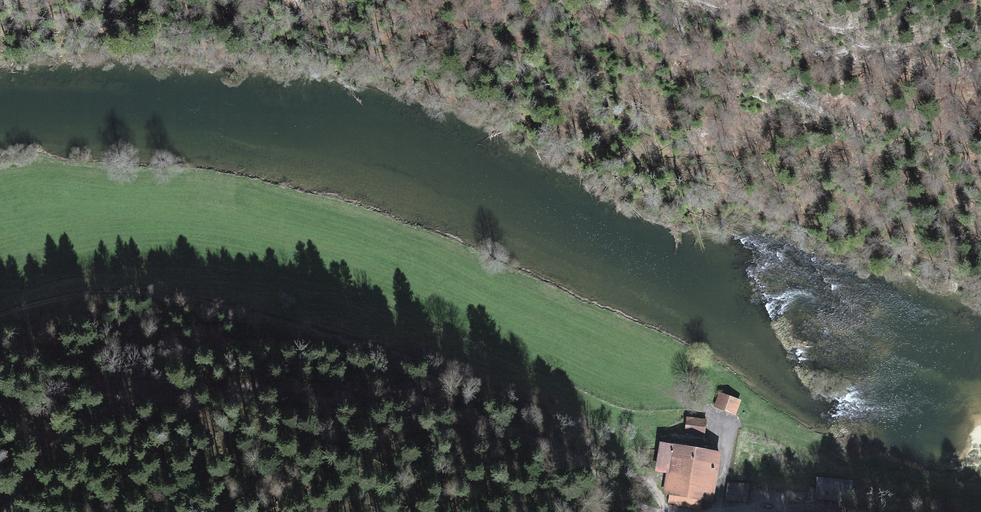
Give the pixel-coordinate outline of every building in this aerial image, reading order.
[(743,400),(720,392),(715,406),(738,414),(743,400)] [(708,419),(689,417),(687,433),(706,435),(708,419)] [(724,451),(662,439),(656,471),(666,473),(662,492),(715,502),(724,451)] [(856,479),(819,476),(817,498),(855,501),(856,479)] [(751,484),(728,482),(726,500),(749,502),(751,484)]
